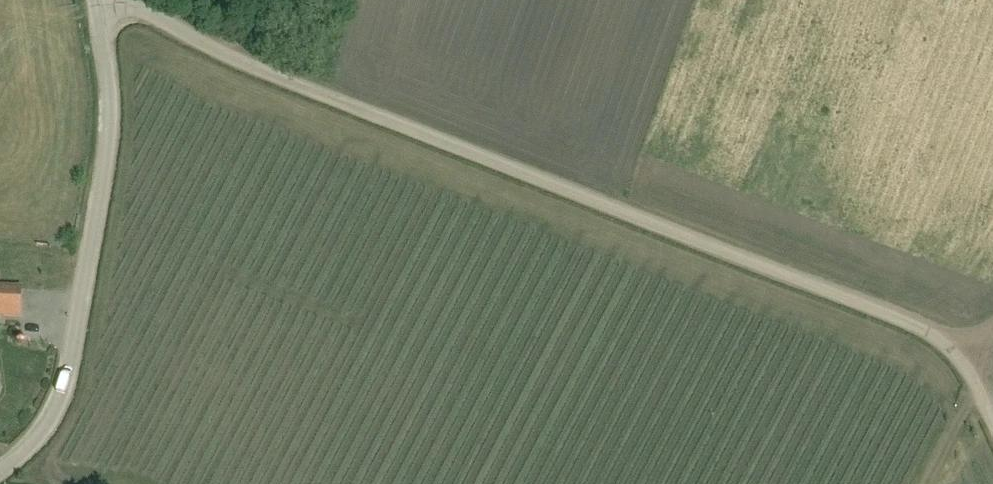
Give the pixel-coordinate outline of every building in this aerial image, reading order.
[(21,317),(22,290),(0,289),(0,316),(21,317)]
